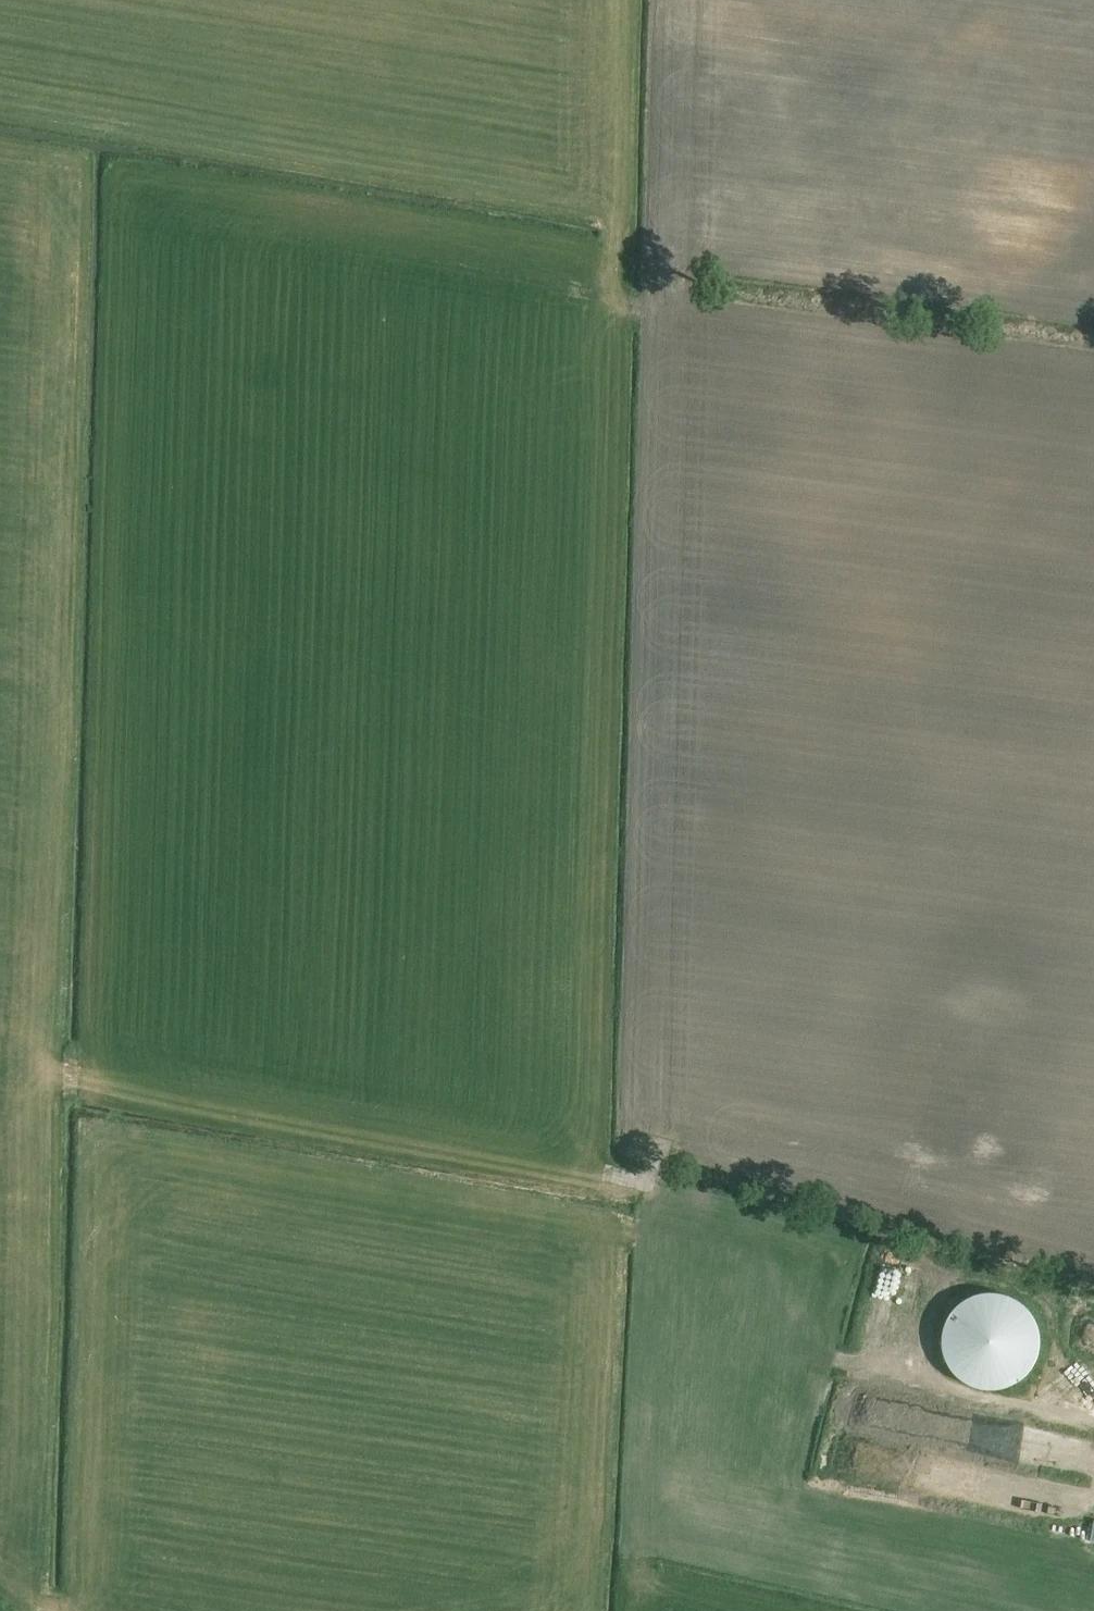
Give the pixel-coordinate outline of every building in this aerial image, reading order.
[(1000,1294),(991,1293),(983,1294),(975,1296),(967,1300),(960,1305),(954,1311),(949,1318),(946,1325),(944,1333),(943,1342),(944,1350),(946,1358),(949,1366),(954,1373),(960,1379),(967,1384),(975,1387),(983,1390),(991,1390),(1000,1390),(1008,1387),(1016,1384),(1023,1379),(1029,1373),(1033,1366),(1037,1358),(1039,1350),(1040,1342),(1039,1333),(1037,1325),(1033,1318),(1029,1311),(1023,1305),(1016,1300),(1008,1296),(1000,1294)]
